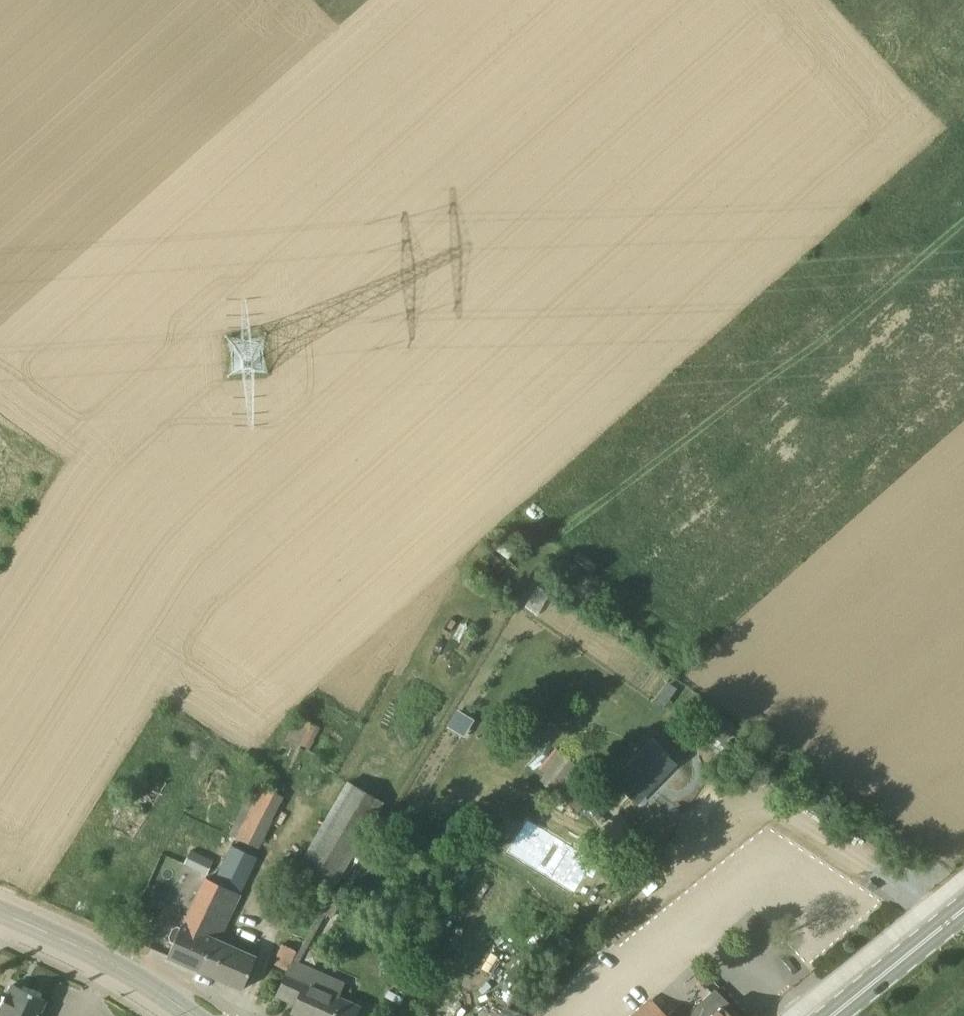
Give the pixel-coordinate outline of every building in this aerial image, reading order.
[(307,751),(318,728),(296,716),(284,740),(307,751)] [(652,745),(621,778),(635,791),(646,780),(653,786),(674,764),(652,743),(651,744),(652,745)] [(589,775),(553,749),(539,767),(547,773),(540,783),(570,804),(577,794),(570,790),(576,782),(581,786),(589,775)] [(337,779),(296,869),(331,885),(372,795),(337,779)] [(203,879),(177,939),(169,957),(242,990),(257,955),(222,940),(241,896),(247,883),(243,881),(273,820),(272,819),(284,795),(258,782),(249,800),(246,799),(206,880),(203,879)] [(354,853),(344,871),(348,874),(358,855),(354,853)] [(204,856),(197,870),(207,874),(213,860),(204,856)] [(289,971),(286,977),(278,996),(296,1004),(292,1012),(301,1015),(355,1015),(360,1004),(339,994),(344,981),(298,961),(324,913),(332,917),(344,896),(333,890),(331,892),(299,951),(298,950),(286,970),(289,971)] [(46,1000),(13,984),(0,1013),(0,1015),(38,1015),(46,1000)] [(723,1007),(725,1005),(711,992),(696,1007),(695,1007),(694,1008),(695,1009),(688,1015),(732,1015),(723,1007)] [(652,1002),(637,1015),(666,1015),(652,1002)]
